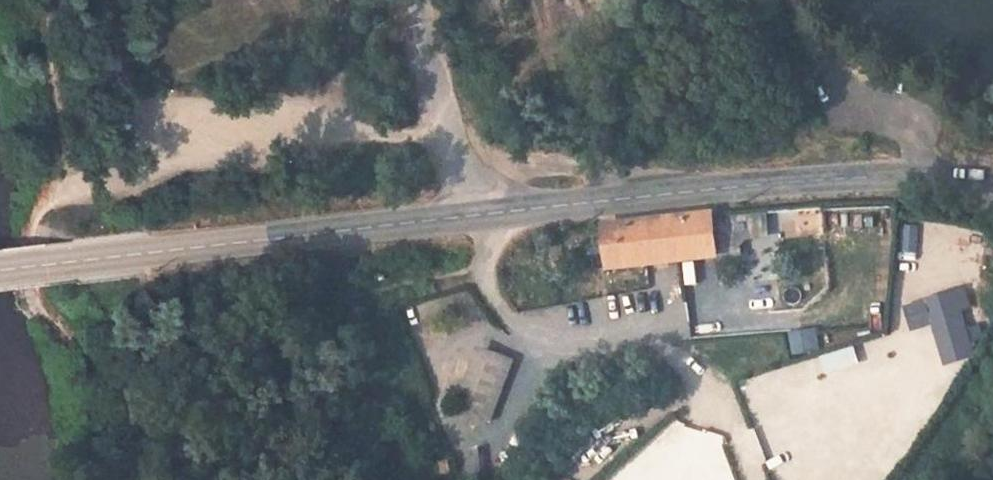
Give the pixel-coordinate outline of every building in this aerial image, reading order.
[(758,257),(779,253),(777,242),(800,238),(795,210),(768,215),(772,233),(755,237),(758,257)] [(721,251),(715,213),(605,226),(612,268),(721,251)] [(918,225),(900,224),(899,252),(917,253),(918,225)] [(971,307),(966,290),(956,293),(956,291),(924,301),(945,365),(976,356),(974,349),(986,346),(979,326),(968,329),(961,310),(971,307)] [(901,307),(908,330),(930,323),(923,300),(901,307)] [(815,329),(790,333),(793,354),(818,350),(815,329)] [(513,364),(487,355),(468,401),(496,411),(513,364)]
